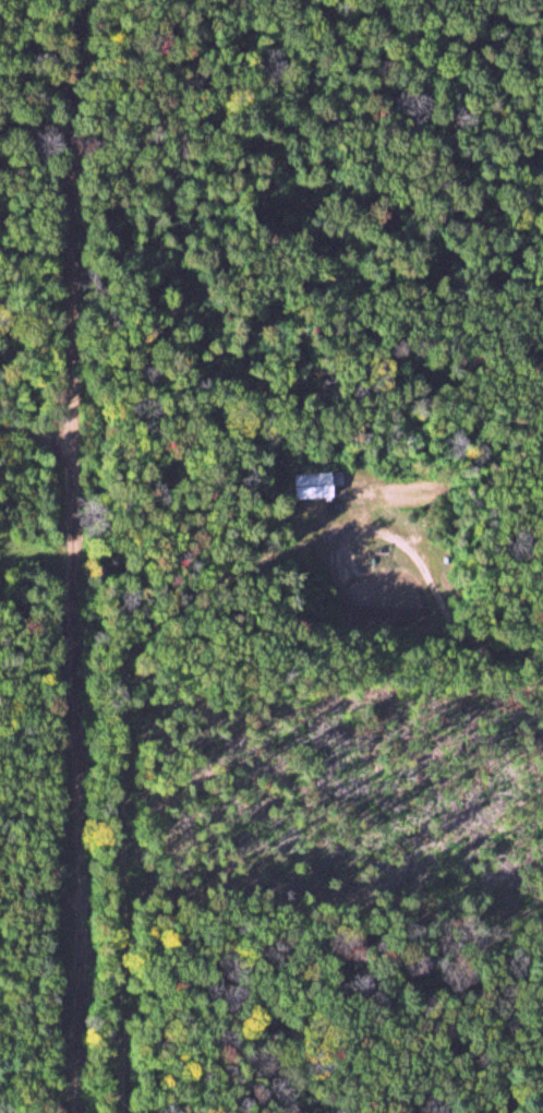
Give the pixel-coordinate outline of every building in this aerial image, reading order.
[(290,472),(290,498),(333,498),(333,472),(290,472)]
